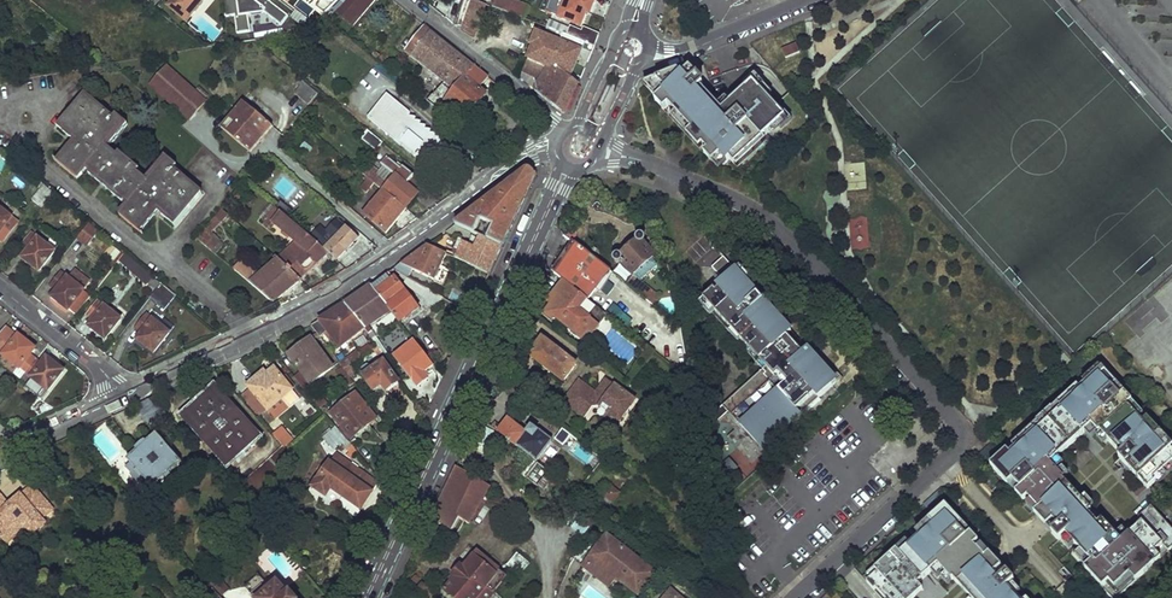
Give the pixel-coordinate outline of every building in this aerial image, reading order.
[(172,5),(189,19),(198,7),(200,9),(207,1),(206,0),(177,0),(172,5)] [(228,18),(236,17),(238,34),(252,32),(249,15),(265,13),(282,26),(290,17),(268,0),(225,0),(228,18)] [(295,11),(307,19),(316,6),(307,0),(302,0),(295,11)] [(353,25),(368,7),(374,0),(344,0),(336,10),(353,25)] [(376,14),(384,3),(380,0),(374,0),(368,7),(370,9),(376,14)] [(474,40),(487,5),(475,0),(474,0),(462,31),(474,40)] [(514,1),(512,0),(494,0),(491,6),(509,13),(514,1)] [(581,26),(586,12),(590,14),(594,1),(592,0),(566,0),(559,18),(581,26)] [(509,13),(525,19),(529,6),(514,1),(509,13)] [(189,19),(191,20),(200,9),(198,7),(189,19)] [(558,32),(568,36),(570,30),(551,22),(548,28),(549,28),(558,32)] [(406,50),(443,81),(463,56),(425,26),(406,50)] [(571,27),(570,30),(568,36),(586,42),(596,46),(600,33),(584,28),(583,31),(571,27)] [(545,37),(562,45),(563,40),(556,36),(558,32),(549,28),(545,37)] [(535,90),(564,113),(567,112),(574,97),(581,81),(572,73),(586,42),(568,36),(558,32),(556,36),(563,40),(562,45),(545,37),(539,35),(528,61),(548,69),(541,82),(535,90)] [(794,45),(780,50),(785,61),(799,56),(794,45)] [(415,91),(438,110),(446,101),(466,75),(468,73),(474,65),(463,56),(443,81),(433,95),(420,84),(415,91)] [(548,69),(528,61),(522,73),(541,82),(548,69)] [(468,73),(481,85),(488,76),(474,65),(468,73)] [(152,84),(189,119),(206,101),(168,66),(152,84)] [(684,69),(645,84),(658,97),(655,100),(664,110),(669,105),(676,113),(672,118),(712,162),(721,155),(728,161),(730,159),(735,164),(786,118),(753,83),(722,111),(684,69)] [(446,101),(467,119),(487,93),(466,75),(446,101)] [(407,84),(415,91),(420,84),(412,78),(407,84)] [(295,93),(310,105),(319,94),(303,82),(295,93)] [(366,116),(432,170),(449,148),(440,140),(440,137),(436,137),(435,133),(431,133),(430,128),(426,129),(424,124),(421,124),(420,120),(416,121),(415,116),(410,116),(410,111),(386,92),(366,116)] [(159,212),(175,225),(203,193),(175,169),(178,166),(166,156),(146,179),(137,171),(139,169),(120,152),(117,155),(109,147),(128,124),(116,114),(113,118),(84,94),(57,126),(74,139),(57,161),(77,178),(87,167),(129,203),(120,214),(141,232),(159,212)] [(231,135),(252,152),(274,126),(245,103),(233,117),(223,130),(229,136),(231,135)] [(361,137),(375,148),(382,141),(368,129),(361,137)] [(298,148),(308,155),(314,148),(303,141),(298,148)] [(396,175),(406,184),(414,174),(404,166),(402,168),(388,157),(383,164),(396,175)] [(350,170),(361,179),(366,174),(355,164),(350,170)] [(385,190),(406,207),(417,193),(406,184),(396,175),(389,185),(372,171),(368,175),(370,177),(375,181),(385,190)] [(481,236),(504,246),(511,230),(528,195),(536,178),(536,177),(529,172),(457,226),(473,233),(481,236)] [(362,186),(367,190),(375,181),(370,177),(362,186)] [(32,198),(41,207),(53,191),(44,184),(32,198)] [(366,214),(386,232),(406,207),(385,190),(366,214)] [(282,262),(300,278),(329,253),(309,236),(273,206),(262,218),(272,227),(275,224),(298,244),(280,260),(282,262)] [(6,236),(18,222),(0,208),(0,231),(6,236)] [(329,253),(336,259),(358,236),(338,217),(329,227),(338,235),(333,240),(320,226),(309,236),(329,253)] [(87,245),(99,231),(89,222),(76,237),(87,245)] [(196,237),(215,253),(220,247),(207,235),(213,228),(208,223),(196,237)] [(447,233),(469,242),(473,233),(457,226),(447,233)] [(22,258),(39,270),(54,251),(32,234),(22,247),(28,252),(22,258)] [(615,257),(615,258),(615,260),(616,261),(617,262),(618,262),(620,262),(620,261),(632,276),(655,256),(643,242),(643,241),(644,240),(644,238),(643,237),(642,236),(640,235),(639,236),(637,237),(637,239),(637,240),(638,241),(621,256),(619,255),(618,255),(617,255),(616,256),(615,257)] [(497,260),(504,246),(481,236),(476,247),(464,243),(456,258),(490,275),(497,260)] [(403,265),(434,281),(447,254),(429,246),(403,265)] [(606,283),(612,275),(575,246),(570,253),(567,251),(560,261),(562,263),(553,275),(563,283),(576,293),(587,301),(595,290),(599,293),(600,292),(607,297),(613,289),(606,283)] [(340,263),(346,268),(356,257),(350,252),(340,263)] [(119,261),(147,285),(153,277),(125,253),(119,261)] [(724,281),(701,302),(763,371),(713,416),(752,458),(837,382),(831,375),(836,371),(825,359),(820,364),(724,257),(712,268),(724,281)] [(258,287),(271,302),(300,278),(282,262),(260,280),(241,262),(234,269),(256,289),(258,287)] [(52,296),(68,308),(83,290),(61,273),(51,285),(57,290),(52,296)] [(394,311),(402,322),(420,308),(397,279),(390,274),(374,286),(394,311)] [(407,284),(425,298),(429,290),(410,278),(407,284)] [(634,280),(628,288),(652,306),(658,299),(634,280)] [(149,297),(157,303),(168,290),(161,283),(149,297)] [(556,299),(543,316),(552,323),(553,320),(581,342),(588,333),(591,336),(599,326),(579,311),(587,301),(576,293),(563,283),(552,296),(556,299)] [(394,311),(374,286),(345,306),(362,328),(372,341),(379,336),(373,327),(394,311)] [(90,325),(105,338),(120,319),(97,301),(88,314),(94,320),(90,325)] [(325,335),(336,348),(362,328),(345,306),(313,326),(322,337),(325,335)] [(614,322),(621,313),(612,306),(605,315),(614,322)] [(624,330),(631,321),(621,313),(614,322),(624,330)] [(138,340),(153,352),(169,332),(148,315),(136,329),(142,334),(138,340)] [(476,323),(471,321),(467,332),(471,334),(476,323)] [(25,372),(36,359),(31,354),(35,349),(9,328),(0,339),(0,352),(25,372)] [(392,354),(379,336),(372,341),(385,358),(392,354)] [(290,356),(311,385),(333,367),(311,339),(290,356)] [(542,340),(529,356),(563,381),(565,378),(576,365),(542,340)] [(398,357),(419,387),(430,380),(425,373),(435,365),(417,341),(398,357)] [(32,378),(49,391),(64,371),(47,358),(42,364),(36,359),(25,372),(20,380),(26,384),(32,378)] [(365,378),(375,392),(384,386),(388,392),(399,383),(385,364),(365,378)] [(1068,484),(1064,479),(1065,477),(1052,462),(1097,421),(1103,428),(1101,430),(1122,454),(1120,456),(1127,464),(1130,462),(1134,466),(1131,469),(1149,488),(1156,481),(1171,466),(1171,445),(1160,432),(1156,437),(1128,406),(1132,402),(1124,393),(1120,397),(1112,389),(1117,385),(1099,366),(1083,381),(1089,387),(1083,392),(1077,386),(1052,409),(1056,414),(1041,428),(1037,423),(1012,446),(1018,452),(1012,457),(1007,451),(991,465),(1009,484),(1013,479),(1021,488),(1016,492),(1024,500),(1029,496),(1040,509),(1047,503),(1051,507),(1055,502),(1052,499),(1068,484)] [(265,374),(249,386),(268,409),(269,409),(276,417),(299,399),(275,369),(266,376),(265,374)] [(609,392),(614,385),(606,379),(601,386),(606,390),(609,392)] [(514,381),(507,391),(522,401),(529,391),(514,381)] [(618,422),(634,401),(614,385),(609,392),(606,390),(597,391),(594,394),(578,381),(562,402),(583,418),(591,408),(598,407),(618,422)] [(1083,381),(1077,386),(1083,392),(1089,387),(1083,381)] [(1124,393),(1117,385),(1112,389),(1120,397),(1124,393)] [(183,417),(228,466),(262,436),(217,387),(183,417)] [(654,402),(659,394),(654,390),(649,399),(654,402)] [(333,415),(352,439),(376,419),(358,395),(333,415)] [(154,398),(154,397),(139,404),(151,424),(168,415),(154,398)] [(1160,432),(1132,402),(1128,406),(1156,437),(1160,432)] [(1052,409),(1037,423),(1041,428),(1056,414),(1052,409)] [(496,424),(493,430),(496,432),(538,464),(553,444),(552,440),(541,432),(540,432),(539,432),(538,432),(536,432),(532,429),(528,434),(508,420),(502,429),(496,424)] [(284,448),(286,450),(294,442),(282,428),(274,436),(284,448)] [(350,443),(337,428),(325,438),(336,450),(338,448),(337,447),(341,443),(345,448),(350,443)] [(570,450),(577,440),(575,439),(562,430),(555,440),(570,450)] [(159,433),(129,459),(132,463),(151,484),(154,488),(184,462),(159,433)] [(1012,446),(1007,451),(1012,457),(1018,452),(1012,446)] [(235,492),(246,505),(295,460),(286,450),(284,448),(235,492)] [(313,488),(326,497),(334,487),(363,509),(379,485),(337,456),(313,488)] [(132,463),(126,468),(145,489),(151,484),(132,463)] [(538,464),(532,473),(544,482),(550,473),(540,465),(538,464)] [(1156,481),(1161,486),(1171,475),(1171,466),(1156,481)] [(456,469),(443,495),(466,507),(480,482),(456,469)] [(1013,479),(1009,484),(1016,492),(1021,488),(1013,479)] [(1036,513),(1052,531),(1085,502),(1068,484),(1052,499),(1055,502),(1051,507),(1047,503),(1040,509),(1036,513)] [(8,542),(25,527),(32,535),(46,523),(42,519),(53,509),(32,486),(21,496),(19,494),(8,504),(0,495),(0,533),(8,542)] [(443,495),(430,521),(451,533),(466,507),(443,495)] [(1104,587),(1110,581),(1116,588),(1131,574),(1137,580),(1161,559),(1155,553),(1163,545),(1168,551),(1171,548),(1171,530),(1151,507),(1138,518),(1142,523),(1116,546),(1110,539),(1115,534),(1102,520),(1098,524),(1088,514),(1092,510),(1085,502),(1052,531),(1060,540),(1067,534),(1092,561),(1085,567),(1104,587)] [(864,577),(868,582),(867,582),(882,597),(914,597),(923,590),(918,584),(929,574),(937,583),(940,580),(946,586),(954,580),(970,597),(1018,597),(1008,587),(1014,581),(946,506),(929,521),(933,525),(930,528),(926,524),(916,532),(920,536),(911,545),(907,541),(875,569),(874,568),(864,577)] [(608,535),(584,567),(610,587),(618,577),(641,595),(658,573),(608,535)] [(1161,559),(1168,551),(1163,545),(1155,553),(1161,559)] [(506,579),(477,554),(463,570),(460,567),(452,578),(455,580),(445,592),(452,597),(477,597),(485,589),(492,595),(506,579)] [(517,578),(523,572),(511,561),(505,568),(517,578)] [(1137,580),(1131,574),(1116,588),(1110,581),(1104,587),(1114,597),(1117,597),(1137,580)] [(220,597),(221,597),(229,591),(218,578),(209,586),(214,591),(220,597)] [(279,586),(266,597),(289,597),(279,586)] [(663,597),(685,597),(671,588),(663,597)] [(492,595),(485,589),(477,597),(490,597),(492,595)]
